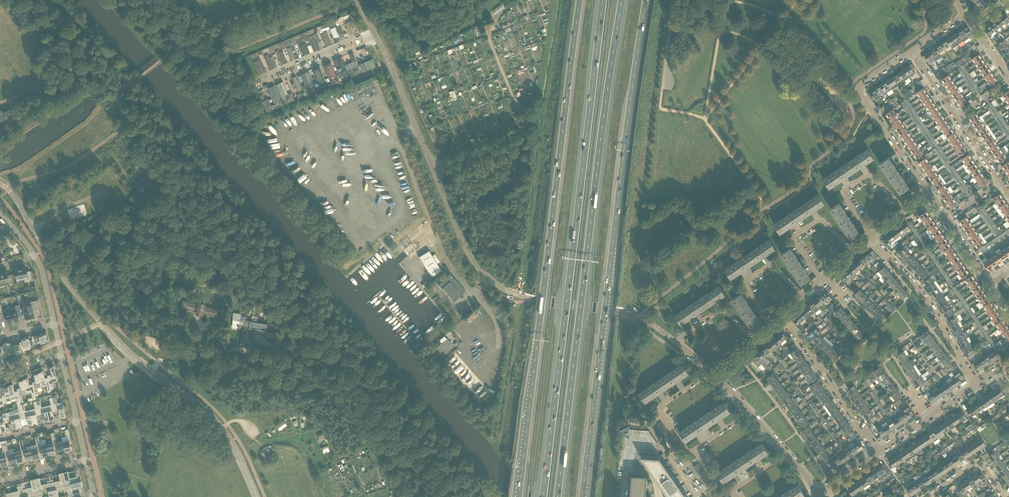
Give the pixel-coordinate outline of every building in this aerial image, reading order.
[(981,0),(975,5),(976,5),(979,9),(985,5),(983,2),(981,0)] [(0,16),(0,23),(10,18),(7,13),(0,16)] [(1000,18),(1004,23),(1006,25),(1008,22),(1008,19),(1005,14),(1000,18)] [(997,20),(995,21),(999,27),(1001,29),(1003,27),(1006,25),(1004,23),(1000,18),(999,17),(996,19),(997,20)] [(0,23),(0,25),(1,28),(12,24),(10,18),(0,23)] [(995,21),(990,25),(995,31),(996,33),(1001,29),(999,27),(995,21)] [(349,22),(341,25),(347,39),(355,36),(349,22)] [(327,23),(316,27),(318,31),(319,30),(320,33),(322,32),(321,29),(329,26),(327,23)] [(12,24),(1,28),(4,34),(14,29),(12,24)] [(987,31),(985,33),(989,38),(992,36),(996,33),(995,31),(990,25),(987,27),(988,27),(986,29),(987,31)] [(964,28),(963,28),(958,32),(963,41),(964,41),(969,37),(973,34),(967,26),(964,28)] [(330,30),(333,39),(337,37),(338,37),(334,28),(330,30)] [(14,29),(4,34),(6,39),(17,34),(14,29)] [(305,32),(294,36),(297,43),(300,42),(298,39),(302,37),(303,39),(306,41),(309,40),(307,35),(305,32)] [(325,48),(332,45),(327,32),(320,35),(325,48)] [(952,36),(958,45),(963,41),(958,32),(957,32),(958,32),(952,36)] [(314,52),(324,48),(317,33),(308,37),(314,52)] [(17,34),(6,39),(8,44),(19,39),(17,34)] [(294,36),(283,41),(286,47),(291,45),(293,45),(293,46),(297,44),(297,43),(294,36)] [(946,39),(950,45),(952,48),(958,45),(952,36),(947,40),(946,39)] [(1001,49),(1008,43),(1008,42),(1006,38),(998,44),(1001,49)] [(19,39),(8,44),(11,49),(21,44),(19,39)] [(941,43),(945,49),(950,45),(946,39),(946,40),(941,44),(941,43)] [(283,41),(272,46),(273,49),(281,46),(282,49),(286,48),(286,47),(283,41)] [(303,57),(310,54),(304,42),(297,45),(303,57)] [(935,47),(939,53),(945,49),(941,43),(941,44),(935,47)] [(21,44),(11,49),(13,54),(24,50),(21,44)] [(272,46),(261,50),(262,54),(270,50),(272,55),(275,54),(274,51),(273,49),(272,46)] [(296,52),(293,46),(286,49),(291,61),(295,60),(292,54),(296,52)] [(930,51),(929,51),(936,60),(938,63),(943,59),(939,53),(935,47),(935,48),(930,51)] [(261,50),(250,55),(251,58),(262,54),(261,50)] [(280,66),(284,65),(278,50),(274,51),(275,54),(280,66)] [(936,60),(929,51),(930,51),(924,55),(922,56),(928,65),(936,60)] [(263,56),(269,71),(273,69),(267,54),(263,56)] [(352,62),(348,54),(342,57),(345,65),(352,62)] [(972,59),(975,63),(982,58),(979,54),(972,59)] [(347,72),(341,57),(332,61),(337,73),(340,72),(340,74),(347,72)] [(23,58),(12,63),(15,68),(25,64),(23,58)] [(975,63),(978,67),(985,63),(982,58),(975,63)] [(265,72),(260,60),(253,63),(258,75),(265,72)] [(337,78),(330,62),(319,66),(326,83),(337,78)] [(359,65),(362,72),(367,70),(364,62),(359,65)] [(903,69),(909,78),(915,74),(912,69),(915,67),(912,63),(909,65),(909,66),(903,69)] [(978,67),(981,72),(988,67),(985,63),(978,67)] [(25,64),(15,68),(17,74),(28,69),(25,64)] [(319,66),(308,71),(315,87),(317,91),(321,89),(319,86),(320,86),(318,83),(325,80),(319,66)] [(981,72),(984,76),(991,72),(988,67),(981,72)] [(28,69),(17,74),(19,79),(30,74),(28,69)] [(898,73),(902,79),(905,84),(906,83),(905,81),(905,80),(909,78),(903,69),(902,69),(900,70),(900,71),(898,73)] [(943,73),(936,77),(938,80),(940,79),(945,75),(949,72),(948,69),(946,71),(943,73)] [(967,75),(966,75),(970,80),(972,78),(977,75),(974,70),(969,74),(967,75)] [(308,85),(310,90),(315,87),(308,71),(299,74),(304,87),(308,85)] [(984,76),(987,81),(994,76),(991,72),(984,76)] [(892,77),(896,83),(902,79),(898,73),(897,73),(898,73),(892,77)] [(30,74),(19,79),(21,84),(32,79),(30,74)] [(340,74),(336,75),(337,78),(339,82),(350,77),(349,74),(348,74),(341,77),(340,74)] [(941,79),(944,84),(951,79),(948,74),(941,79)] [(297,75),(291,78),(293,83),(291,84),(293,90),(295,89),(298,95),(304,92),(297,75)] [(994,76),(987,81),(990,86),(996,82),(997,81),(994,76)] [(886,80),(886,81),(890,86),(896,83),(892,77),(887,81),(886,80)] [(337,78),(326,83),(328,87),(339,82),(337,78)] [(32,79),(21,84),(24,90),(35,85),(32,79)] [(944,84),(947,88),(954,83),(951,79),(944,84)] [(319,86),(321,89),(328,87),(326,83),(325,80),(318,83),(320,86),(319,86)] [(275,84),(282,101),(289,98),(282,81),(275,84)] [(881,84),(887,93),(892,89),(890,86),(886,81),(881,85),(881,84)] [(947,88),(950,93),(958,88),(954,83),(947,88)] [(875,88),(879,94),(881,93),(882,95),(884,95),(887,93),(881,84),(881,85),(875,88)] [(268,87),(264,89),(269,102),(273,100),(268,87)] [(298,95),(297,95),(298,99),(309,94),(308,90),(307,88),(303,89),(304,92),(298,95)] [(870,92),(867,94),(871,100),(873,98),(874,98),(878,95),(879,94),(875,88),(875,89),(870,92),(869,92),(870,92)] [(916,93),(919,97),(926,92),(923,88),(916,93)] [(950,93),(953,97),(961,93),(958,88),(950,93)] [(999,97),(1002,101),(1005,99),(1008,97),(1008,90),(1002,95),(999,97)] [(919,97),(922,101),(929,96),(926,92),(919,97)] [(289,98),(282,101),(283,105),(295,100),(293,97),(292,93),(288,95),(289,98)] [(953,97),(956,102),(964,97),(961,93),(953,97)] [(922,101),(925,106),(932,101),(929,96),(922,101)] [(964,97),(956,102),(960,107),(963,104),(965,107),(970,103),(968,101),(967,102),(964,97)] [(270,104),(264,106),(267,112),(272,110),(272,109),(283,105),(282,101),(271,106),(270,104)] [(925,106),(928,110),(935,106),(932,101),(925,106)] [(928,110),(931,115),(939,110),(935,106),(928,110)] [(12,108),(5,112),(8,118),(9,121),(12,120),(15,118),(14,115),(15,115),(12,108)] [(885,114),(888,118),(895,113),(892,109),(885,114)] [(931,115),(935,119),(942,115),(939,110),(931,115)] [(0,114),(0,121),(0,122),(2,124),(9,121),(8,118),(5,112),(0,114)] [(895,113),(888,118),(891,123),(898,118),(901,116),(898,112),(895,114),(895,113)] [(969,118),(972,122),(979,117),(976,113),(969,118)] [(935,119),(938,124),(945,119),(942,115),(935,119)] [(972,122),(975,126),(982,121),(979,117),(972,122)] [(478,132),(488,128),(483,118),(474,122),(478,132)] [(891,123),(895,127),(902,122),(898,118),(891,123)] [(938,130),(941,128),(948,123),(945,119),(938,124),(935,126),(938,130)] [(975,126),(978,131),(985,126),(982,121),(975,126)] [(902,122),(895,127),(898,132),(905,127),(907,125),(905,122),(903,124),(902,122)] [(941,128),(944,133),(951,128),(948,123),(941,128)] [(978,131),(981,135),(988,131),(985,126),(978,131)] [(898,132),(901,136),(908,132),(905,127),(898,132)] [(951,128),(944,133),(947,137),(954,133),(951,128)] [(981,135),(984,140),(991,135),(988,131),(981,135)] [(901,136),(904,141),(911,136),(908,132),(901,136)] [(947,137),(950,142),(957,137),(954,133),(947,137)] [(991,135),(984,140),(987,144),(994,140),(996,138),(993,134),(991,135)] [(904,141),(907,145),(914,141),(911,136),(904,141)] [(950,142),(953,146),(960,142),(957,137),(950,142)] [(987,144),(990,149),(997,144),(994,140),(987,144)] [(907,145),(910,150),(917,145),(914,141),(907,145)] [(953,146),(956,151),(963,146),(960,142),(953,146)] [(990,149),(993,154),(1000,149),(997,144),(990,149)] [(910,150),(913,154),(920,150),(917,145),(910,150)] [(963,146),(956,151),(959,155),(966,151),(963,146)] [(920,150),(913,154),(916,159),(923,154),(922,152),(925,149),(923,147),(920,150)] [(1000,149),(993,154),(996,158),(1003,153),(1006,151),(1003,147),(1000,148),(1000,149)] [(867,149),(852,159),(858,168),(873,158),(867,149)] [(1003,153),(996,158),(999,163),(1007,158),(1003,153)] [(962,159),(965,163),(972,159),(969,154),(962,159)] [(880,163),(890,178),(898,172),(888,157),(880,163)] [(918,162),(921,167),(928,162),(925,157),(918,162)] [(852,159),(838,169),(844,178),(858,168),(852,159)] [(965,163),(968,168),(975,163),(972,159),(965,163)] [(1000,164),(1002,166),(1005,170),(1008,167),(1008,161),(1007,159),(1000,164)] [(921,167),(924,171),(932,166),(928,162),(921,167)] [(968,168),(971,172),(978,168),(975,163),(968,168)] [(924,171),(928,176),(935,171),(932,166),(924,171)] [(971,172),(974,177),(981,172),(978,168),(971,172)] [(844,178),(838,169),(823,179),(829,188),(844,178)] [(928,176),(931,180),(938,175),(935,171),(928,176)] [(898,172),(890,178),(900,193),(909,187),(898,172)] [(974,177),(971,179),(974,183),(977,181),(984,177),(981,172),(974,177)] [(931,180),(934,185),(941,180),(938,175),(931,180)] [(134,185),(140,193),(153,185),(147,176),(134,185)] [(976,185),(975,185),(979,190),(985,186),(984,184),(987,181),(984,177),(977,181),(978,183),(976,185)] [(934,185),(937,189),(944,184),(941,180),(934,185)] [(114,181),(107,184),(108,187),(105,189),(106,191),(117,186),(114,181)] [(937,189),(940,194),(947,189),(944,184),(937,189)] [(947,189),(940,194),(943,198),(950,193),(953,191),(950,187),(947,189)] [(943,198),(946,203),(953,198),(950,193),(943,198)] [(993,198),(996,202),(1003,198),(1000,193),(996,195),(995,193),(990,196),(992,199),(993,198)] [(818,194),(803,204),(809,213),(824,203),(818,194)] [(953,198),(946,203),(949,207),(951,206),(952,207),(953,208),(955,207),(958,205),(953,198)] [(996,202),(999,207),(1006,202),(1003,198),(996,202)] [(1002,212),(1008,207),(1006,202),(999,207),(1002,212)] [(72,220),(90,215),(86,203),(68,208),(72,220)] [(830,209),(840,223),(849,217),(839,203),(830,209)] [(803,204),(788,214),(795,223),(809,213),(803,204)] [(999,213),(1002,218),(1005,216),(1008,213),(1008,207),(1002,212),(999,213)] [(920,212),(915,216),(919,222),(922,220),(929,215),(926,211),(922,213),(920,212)] [(962,219),(959,221),(962,226),(969,221),(966,216),(967,216),(965,213),(960,216),(962,219)] [(795,223),(788,214),(774,224),(780,233),(795,223)] [(922,220),(925,225),(932,220),(929,215),(922,220)] [(849,217),(840,223),(850,238),(859,232),(849,217)] [(925,225),(928,229),(935,225),(932,220),(925,225)] [(962,226),(965,230),(972,225),(969,221),(962,226)] [(905,222),(901,226),(905,231),(909,228),(910,228),(905,222)] [(928,229),(931,234),(939,229),(935,225),(928,229)] [(965,230),(968,235),(975,230),(972,225),(965,230)] [(901,226),(896,230),(900,235),(905,231),(901,226)] [(931,234),(934,238),(942,234),(939,229),(931,234)] [(896,230),(891,233),(895,239),(900,235),(896,230)] [(968,235),(971,239),(979,234),(975,230),(968,235)] [(895,239),(891,233),(886,237),(886,236),(886,237),(887,239),(884,241),(888,246),(891,243),(890,242),(895,239)] [(934,238),(938,243),(945,238),(942,234),(934,238)] [(971,239),(974,244),(982,239),(979,234),(971,239)] [(938,243),(941,247),(948,242),(945,238),(938,243)] [(982,239),(974,244),(977,248),(985,243),(982,239)] [(769,240),(754,250),(760,259),(775,249),(769,240)] [(941,247),(944,252),(951,247),(948,242),(941,247)] [(906,245),(902,249),(898,252),(899,252),(902,256),(907,252),(910,249),(906,245)] [(944,252),(947,256),(954,251),(951,247),(944,252)] [(781,254),(791,269),(800,263),(790,248),(781,254)] [(754,250),(740,260),(746,269),(760,259),(754,250)] [(419,257),(431,277),(441,271),(429,251),(419,257)] [(868,252),(864,256),(869,261),(873,257),(875,259),(878,257),(872,251),(870,253),(868,252)] [(947,256),(950,261),(957,256),(954,251),(947,256)] [(995,251),(990,254),(992,257),(997,264),(1002,261),(997,254),(995,251)] [(1001,251),(997,254),(1002,261),(1006,258),(1001,251)] [(902,256),(907,261),(911,256),(907,252),(902,256)] [(864,256),(859,260),(864,265),(866,267),(868,266),(866,263),(869,261),(864,256)] [(907,261),(911,265),(916,261),(911,256),(907,261)] [(950,261),(953,265),(960,260),(957,256),(950,261)] [(992,257),(988,260),(992,267),(997,264),(992,257)] [(746,269),(740,260),(725,269),(731,278),(746,269)] [(859,260),(855,264),(859,269),(864,265),(859,260)] [(953,265),(956,269),(963,265),(960,260),(953,265)] [(992,267),(988,260),(983,263),(988,270),(992,267)] [(911,265),(915,270),(920,265),(916,261),(911,265)] [(800,263),(791,269),(801,283),(810,277),(800,263)] [(920,265),(915,270),(919,274),(924,269),(926,268),(922,263),(920,265)] [(855,264),(850,268),(856,275),(857,275),(861,272),(861,271),(859,270),(859,269),(855,264)] [(956,269),(959,274),(966,269),(963,265),(956,269)] [(879,271),(883,275),(888,271),(884,266),(885,266),(884,266),(879,271)] [(24,276),(25,281),(30,280),(30,281),(34,280),(32,270),(27,271),(26,268),(22,269),(21,268),(18,269),(19,269),(14,271),(16,278),(24,276)] [(850,268),(846,272),(852,279),(856,275),(850,268)] [(924,269),(919,274),(923,278),(923,279),(928,274),(928,273),(928,274),(924,269)] [(966,269),(959,274),(962,278),(969,273),(966,269)] [(885,281),(887,280),(892,275),(888,271),(883,275),(881,277),(885,281)] [(10,284),(10,283),(14,282),(12,274),(8,275),(7,272),(8,272),(7,272),(3,273),(0,273),(0,274),(0,283),(5,282),(5,285),(10,284)] [(841,275),(844,280),(843,281),(846,284),(852,279),(846,272),(841,275)] [(465,291),(451,275),(450,274),(438,285),(442,289),(442,288),(451,297),(450,298),(453,302),(465,291)] [(887,280),(891,284),(896,280),(892,275),(887,280)] [(965,279),(968,284),(975,279),(972,275),(965,279)] [(924,282),(928,287),(933,283),(935,281),(934,279),(932,281),(930,278),(930,277),(924,282)] [(968,284),(971,289),(978,284),(975,279),(968,284)] [(891,284),(894,289),(900,285),(896,280),(891,284)] [(928,287),(931,292),(937,288),(933,283),(928,287)] [(971,289),(974,293),(981,288),(978,284),(971,289)] [(897,291),(898,294),(904,289),(900,285),(894,289),(892,291),(894,293),(897,291)] [(719,286),(704,295),(710,304),(725,294),(719,286)] [(931,292),(935,296),(940,292),(937,288),(931,292)] [(974,293),(977,297),(984,292),(981,288),(974,293)] [(855,294),(859,298),(863,294),(859,290),(860,289),(859,289),(854,294),(855,294)] [(904,289),(898,294),(902,298),(902,299),(902,298),(904,301),(909,297),(907,295),(908,294),(907,294),(904,289)] [(822,294),(818,297),(822,303),(827,299),(829,301),(831,298),(826,292),(825,294),(824,295),(822,293),(822,294)] [(935,296),(938,301),(944,297),(940,292),(935,296)] [(977,297),(980,302),(987,297),(984,292),(977,297)] [(732,299),(742,314),(751,308),(741,293),(732,299)] [(859,298),(863,303),(868,298),(863,294),(859,298)] [(704,295),(689,305),(695,314),(710,304),(704,295)] [(868,298),(863,303),(867,307),(872,302),(874,301),(870,296),(868,298)] [(818,297),(813,301),(818,306),(822,303),(818,297)] [(938,301),(942,306),(947,302),(944,297),(938,301)] [(980,302),(983,306),(990,302),(987,297),(980,302)] [(25,318),(34,316),(33,310),(40,308),(38,300),(28,302),(29,305),(23,306),(25,318)] [(216,309),(204,306),(205,305),(199,303),(198,305),(183,301),(181,308),(196,312),(196,313),(199,313),(202,314),(203,313),(214,316),(216,309)] [(813,301),(809,305),(813,310),(815,313),(820,309),(818,306),(814,302),(813,301)] [(872,302),(867,307),(871,311),(878,305),(874,301),(872,302)] [(942,306),(945,311),(951,307),(947,302),(942,306)] [(983,306),(986,311),(993,306),(990,302),(983,306)] [(832,304),(827,309),(831,313),(835,310),(835,309),(836,308),(832,304)] [(6,319),(7,322),(12,321),(12,322),(12,321),(14,321),(15,321),(19,320),(18,317),(22,316),(19,305),(15,306),(16,308),(10,309),(11,313),(5,314),(6,319)] [(695,314),(689,305),(675,315),(681,324),(695,314)] [(809,305),(804,309),(809,314),(811,317),(815,313),(813,310),(809,305)] [(878,305),(871,311),(876,316),(882,309),(878,305)] [(951,307),(945,311),(945,312),(945,313),(946,313),(946,314),(947,314),(948,316),(957,310),(953,306),(951,307)] [(952,318),(948,320),(951,325),(957,322),(960,321),(962,319),(960,314),(966,310),(964,306),(952,314),(954,317),(952,318)] [(986,311),(989,315),(996,310),(993,306),(986,311)] [(837,318),(839,316),(844,312),(841,307),(833,313),(837,318)] [(751,308),(742,314),(752,329),(761,323),(751,308)] [(804,309),(800,313),(804,318),(809,314),(804,309)] [(882,309),(876,316),(880,320),(882,322),(887,318),(884,316),(885,315),(883,314),(885,312),(882,309)] [(989,315),(992,320),(999,315),(996,310),(989,315)] [(839,316),(843,320),(848,316),(844,312),(839,316)] [(243,325),(244,320),(245,321),(245,320),(246,317),(245,316),(245,318),(240,317),(241,314),(233,313),(233,317),(234,317),(234,320),(233,319),(232,325),(233,326),(233,327),(234,328),(235,328),(236,328),(237,328),(237,327),(238,326),(239,324),(243,325)] [(804,318),(800,313),(795,317),(796,319),(794,321),(798,326),(801,323),(800,322),(804,318)] [(992,320),(995,324),(1002,319),(999,315),(992,320)] [(243,325),(243,327),(262,330),(266,331),(267,324),(257,322),(258,317),(254,317),(251,316),(250,321),(245,320),(245,321),(244,320),(243,325)] [(843,320),(847,325),(852,321),(848,316),(843,320)] [(995,324),(998,329),(1005,324),(1002,319),(995,324)] [(847,325),(851,330),(856,325),(852,321),(847,325)] [(951,325),(954,331),(960,327),(957,322),(951,325)] [(998,329),(1001,333),(1008,328),(1005,324),(998,329)] [(851,330),(855,334),(860,330),(856,325),(851,330)] [(954,331),(957,336),(963,332),(960,327),(954,331)] [(812,332),(809,335),(809,336),(809,335),(813,339),(818,334),(818,335),(820,332),(816,328),(814,330),(812,332)] [(860,330),(855,334),(859,339),(858,339),(864,335),(864,334),(864,335),(860,330)] [(254,331),(253,342),(265,344),(266,340),(267,336),(273,337),(273,338),(274,333),(267,332),(261,331),(261,332),(261,333),(261,334),(254,331)] [(780,343),(785,339),(788,336),(784,331),(781,334),(780,333),(780,334),(779,333),(777,335),(778,336),(776,338),(780,343)] [(925,344),(927,342),(933,338),(929,333),(927,331),(928,331),(927,331),(919,337),(925,344)] [(957,336),(960,341),(967,337),(969,336),(966,331),(964,332),(963,332),(957,336)] [(31,336),(31,337),(32,337),(32,339),(33,342),(38,340),(40,342),(41,344),(45,343),(45,344),(48,343),(48,340),(47,340),(46,336),(47,336),(46,333),(38,335),(39,335),(35,336),(34,336),(31,336)] [(813,339),(818,344),(822,339),(818,335),(818,334),(813,339)] [(967,337),(960,341),(963,346),(969,343),(968,341),(971,339),(969,336),(967,337)] [(822,339),(818,344),(822,348),(827,343),(829,341),(824,337),(822,339)] [(34,346),(33,342),(32,339),(29,340),(29,338),(26,338),(22,339),(22,341),(23,341),(24,348),(34,346)] [(771,342),(776,347),(778,349),(782,346),(780,343),(776,338),(771,342)] [(927,342),(931,347),(936,343),(933,338),(927,342)] [(848,340),(846,342),(846,343),(852,349),(855,346),(849,340),(848,340)] [(14,345),(13,345),(15,354),(17,354),(17,355),(20,354),(20,353),(25,352),(25,353),(25,352),(24,348),(23,341),(22,341),(19,342),(20,344),(14,345)] [(439,349),(442,354),(452,345),(448,341),(439,349)] [(3,344),(3,346),(4,346),(6,354),(11,353),(12,355),(15,354),(13,345),(14,345),(13,343),(10,344),(10,342),(7,343),(7,342),(4,343),(3,344)] [(771,342),(767,345),(771,350),(776,347),(771,342)] [(822,348),(827,352),(831,347),(827,343),(822,348)] [(931,347),(934,351),(940,347),(936,343),(931,347)] [(969,343),(963,346),(966,351),(966,352),(972,348),(969,343)] [(767,345),(762,349),(766,354),(771,350),(767,345)] [(827,352),(831,356),(836,351),(831,347),(827,352)] [(900,349),(896,352),(898,354),(897,355),(898,355),(901,360),(906,356),(909,355),(906,350),(904,347),(900,349)] [(934,351),(938,356),(943,352),(940,347),(934,351)] [(790,353),(788,355),(791,359),(794,357),(799,353),(796,349),(796,348),(792,351),(790,352),(790,353)] [(762,349),(758,353),(762,358),(766,354),(762,349)] [(836,351),(831,356),(835,360),(837,358),(840,360),(845,356),(842,353),(840,355),(836,351)] [(974,353),(969,356),(967,357),(969,359),(978,353),(976,351),(974,353)] [(994,351),(989,354),(993,360),(998,357),(999,357),(994,351)] [(939,363),(942,361),(947,357),(943,352),(938,356),(935,358),(939,363)] [(753,357),(755,360),(754,361),(753,361),(756,364),(758,367),(762,364),(765,369),(763,371),(762,371),(765,374),(772,368),(772,367),(770,365),(767,367),(765,365),(767,364),(762,358),(758,353),(753,357)] [(794,357),(798,362),(803,358),(799,353),(794,357)] [(989,354),(984,358),(988,363),(993,360),(989,354)] [(901,360),(904,365),(910,361),(906,356),(901,360)] [(978,359),(980,361),(983,367),(988,363),(984,358),(983,356),(978,359)] [(947,357),(942,361),(945,366),(951,362),(951,361),(951,362),(947,357)] [(798,362),(796,363),(797,366),(799,364),(801,367),(806,363),(803,358),(798,362)] [(910,361),(904,365),(907,370),(913,366),(916,364),(912,359),(910,361)] [(980,361),(978,359),(971,364),(975,369),(977,368),(978,370),(979,370),(978,370),(983,367),(980,361)] [(801,367),(798,369),(801,373),(802,374),(804,372),(810,368),(806,363),(801,367)] [(682,364),(668,374),(674,383),(688,373),(682,364)] [(47,375),(51,391),(51,389),(54,389),(52,382),(57,381),(54,366),(49,367),(49,368),(50,375),(47,375)] [(877,375),(878,376),(883,372),(879,367),(880,367),(879,366),(874,371),(872,372),(876,377),(877,375)] [(907,370),(910,375),(916,371),(913,366),(907,370)] [(802,374),(805,378),(813,373),(810,368),(804,372),(802,374)] [(951,377),(953,380),(957,385),(961,382),(960,380),(964,377),(958,369),(952,373),(954,375),(951,377)] [(38,371),(42,387),(42,386),(46,385),(48,392),(51,391),(47,375),(48,377),(45,378),(43,370),(38,371)] [(32,382),(36,398),(36,396),(39,395),(37,388),(42,387),(38,371),(38,372),(34,373),(34,374),(35,381),(32,382)] [(910,375),(914,380),(919,376),(916,371),(910,375)] [(770,383),(776,379),(778,377),(774,372),(772,373),(766,377),(766,378),(767,377),(771,383),(770,383)] [(879,382),(881,381),(887,377),(883,372),(878,376),(876,377),(874,378),(876,380),(877,379),(879,382)] [(813,373),(805,378),(805,379),(809,384),(814,380),(817,378),(813,373)] [(668,374),(653,384),(659,393),(674,383),(668,374)] [(919,376),(914,380),(917,385),(916,385),(917,385),(925,380),(921,375),(919,376)] [(23,378),(26,393),(31,392),(32,399),(36,398),(32,382),(32,384),(29,385),(28,377),(23,378)] [(881,381),(885,385),(890,381),(887,377),(881,381)] [(17,390),(20,403),(24,402),(22,395),(27,394),(26,393),(23,378),(23,379),(18,380),(19,381),(18,381),(20,388),(17,388),(17,390)] [(477,379),(469,389),(473,393),(473,392),(479,396),(486,387),(477,379)] [(774,388),(774,389),(780,384),(776,379),(770,383),(771,383),(775,388),(774,388)] [(812,391),(815,389),(820,385),(817,381),(817,380),(809,386),(812,391)] [(953,380),(948,383),(951,389),(957,385),(953,380)] [(885,385),(888,390),(894,386),(890,381),(885,385)] [(848,388),(851,394),(857,390),(854,385),(854,384),(854,385),(852,382),(847,386),(848,388),(848,389),(848,388)] [(16,399),(17,405),(21,405),(20,403),(17,390),(14,391),(12,383),(8,385),(11,401),(11,400),(16,399)] [(948,383),(943,386),(947,392),(951,389),(948,383)] [(659,393),(653,384),(638,394),(644,402),(659,393)] [(779,394),(784,390),(780,384),(774,389),(775,389),(775,388),(779,394)] [(7,402),(11,401),(8,385),(7,385),(8,386),(3,387),(5,394),(2,395),(2,397),(4,404),(7,403),(7,402)] [(815,389),(812,391),(816,396),(818,394),(824,390),(820,385),(815,389)] [(888,390),(892,395),(897,391),(894,386),(888,390)] [(943,386),(938,390),(942,395),(947,392),(943,386)] [(936,387),(931,391),(933,393),(937,399),(942,395),(938,390),(936,387)] [(999,388),(994,391),(999,399),(1001,397),(1000,396),(1003,394),(1004,394),(999,387),(998,387),(999,388)] [(782,399),(783,400),(788,395),(790,394),(788,392),(786,393),(784,390),(779,394),(783,399),(782,399)] [(818,394),(822,399),(827,395),(824,390),(818,394)] [(851,394),(855,399),(860,395),(857,390),(851,394)] [(897,391),(892,395),(895,400),(901,396),(901,395),(900,396),(897,391)] [(933,393),(931,391),(929,392),(931,395),(928,397),(928,396),(927,397),(931,403),(932,402),(937,399),(933,393)] [(994,391),(988,395),(993,402),(996,400),(997,400),(999,399),(994,391)] [(55,394),(52,395),(52,397),(56,411),(59,411),(60,417),(61,417),(61,418),(66,417),(62,402),(57,403),(56,396),(55,394)] [(788,395),(783,400),(783,399),(787,405),(786,405),(787,405),(794,400),(793,398),(791,399),(788,395)] [(822,399),(819,401),(822,406),(825,404),(831,400),(827,395),(822,399)] [(855,399),(858,404),(863,400),(860,395),(855,399)] [(988,395),(983,398),(988,406),(994,403),(993,402),(988,395)] [(50,405),(46,406),(49,421),(54,420),(53,412),(56,411),(52,397),(49,398),(50,405)] [(983,398),(978,402),(982,409),(986,407),(986,408),(988,406),(983,398)] [(863,400),(858,404),(861,409),(867,405),(869,404),(866,399),(863,400)] [(37,401),(36,401),(40,415),(43,414),(44,421),(45,421),(45,422),(49,421),(46,406),(41,407),(40,400),(37,401)] [(794,400),(787,405),(791,410),(790,410),(791,411),(798,405),(797,403),(794,400)] [(825,404),(829,409),(834,405),(831,400),(825,404)] [(35,409),(30,410),(34,425),(38,423),(37,416),(40,415),(36,401),(33,402),(35,409)] [(724,402),(709,412),(715,421),(730,411),(724,402)] [(977,402),(972,406),(978,413),(980,412),(983,410),(982,409),(978,402),(977,402)] [(24,404),(21,405),(24,419),(27,418),(29,425),(29,426),(34,425),(30,410),(26,411),(24,404)] [(19,412),(14,413),(18,428),(23,427),(21,419),(24,419),(21,405),(17,405),(19,412)] [(798,405),(791,411),(791,410),(795,416),(794,416),(795,416),(800,412),(799,410),(801,409),(798,406),(798,405)] [(829,409),(832,414),(838,410),(834,405),(829,409)] [(867,405),(861,409),(864,414),(870,411),(870,410),(869,410),(867,405)] [(912,416),(911,415),(913,414),(908,406),(908,407),(901,411),(903,414),(907,419),(911,416),(912,416)] [(978,413),(972,406),(967,409),(967,410),(965,411),(969,416),(970,415),(971,417),(975,414),(976,415),(978,413)] [(870,411),(864,414),(867,419),(875,414),(872,409),(870,410),(870,411)] [(832,414),(829,416),(833,421),(836,419),(841,415),(838,410),(832,414)] [(901,410),(896,414),(898,417),(902,423),(907,419),(903,414),(901,411),(901,410)] [(956,415),(960,421),(961,423),(962,423),(968,419),(967,419),(966,417),(964,415),(962,411),(961,411),(962,411),(956,415)] [(9,412),(6,412),(8,422),(11,422),(13,428),(13,429),(18,428),(14,413),(10,414),(9,412)] [(709,412),(694,422),(700,431),(715,421),(709,412)] [(798,422),(799,422),(804,417),(800,412),(795,416),(799,421),(798,422)] [(836,419),(839,424),(845,420),(841,415),(836,419)] [(951,418),(950,419),(954,424),(960,421),(956,415),(951,419),(951,418)] [(804,417),(799,422),(799,421),(803,427),(802,427),(803,427),(809,423),(808,423),(804,417)] [(898,417),(893,420),(897,426),(902,423),(898,417)] [(896,427),(897,426),(893,420),(891,418),(886,421),(888,424),(892,429),(893,430),(896,428),(896,427)] [(945,422),(949,428),(950,430),(956,427),(954,424),(950,419),(945,423),(945,422)] [(839,424),(843,429),(848,425),(845,420),(839,424)] [(277,424),(279,430),(288,426),(285,421),(277,424)] [(694,422),(680,432),(686,441),(700,431),(694,422)] [(939,426),(943,432),(949,428),(945,422),(945,423),(939,426)] [(984,423),(977,429),(979,432),(987,427),(986,426),(984,423)] [(888,424),(883,427),(887,433),(892,429),(888,424)] [(843,429),(840,431),(843,436),(846,434),(848,432),(852,429),(848,425),(843,429)] [(935,428),(933,429),(934,430),(938,436),(939,438),(940,439),(945,435),(943,432),(939,426),(939,425),(938,425),(935,427),(935,428)] [(806,436),(812,432),(808,426),(802,430),(806,436)] [(887,433),(883,427),(878,431),(878,430),(878,431),(882,437),(882,436),(887,433)] [(69,440),(62,441),(65,452),(68,451),(68,452),(73,451),(72,446),(70,446),(70,444),(72,444),(68,429),(65,430),(66,436),(68,435),(69,440)] [(928,434),(932,440),(933,442),(939,438),(938,436),(934,430),(933,430),(934,430),(928,434)] [(849,437),(847,439),(849,441),(856,436),(853,431),(848,434),(849,437)] [(53,443),(47,445),(49,455),(52,455),(52,456),(55,455),(55,454),(53,442),(56,441),(54,432),(50,433),(53,443)] [(810,441),(816,437),(812,432),(806,436),(810,441)] [(928,434),(923,438),(926,444),(932,440),(928,434)] [(37,447),(31,449),(33,459),(36,458),(37,459),(39,459),(39,458),(37,446),(40,445),(38,437),(38,436),(34,437),(37,447)] [(814,447),(820,443),(816,437),(810,441),(814,446),(814,447)] [(922,438),(917,442),(921,447),(926,444),(923,438),(922,438)] [(981,439),(977,442),(980,447),(985,444),(986,444),(981,438),(981,439)] [(21,451),(15,452),(17,463),(20,462),(21,463),(24,462),(23,461),(24,461),(21,450),(24,449),(23,442),(22,440),(19,440),(21,451)] [(56,443),(56,441),(53,442),(55,454),(56,454),(55,452),(58,451),(58,453),(62,452),(62,453),(65,453),(65,452),(62,441),(56,443)] [(860,442),(855,445),(859,451),(863,448),(864,448),(860,442),(859,442),(860,442)] [(911,445),(915,451),(917,454),(917,455),(919,453),(920,454),(923,451),(921,447),(917,442),(911,446),(911,445)] [(977,442),(972,445),(975,451),(980,447),(977,442)] [(8,452),(6,443),(1,444),(1,445),(3,450),(2,455),(0,456),(0,461),(1,466),(5,466),(5,467),(8,466),(7,465),(8,465),(5,453),(8,452)] [(46,443),(40,445),(37,446),(39,458),(40,458),(39,456),(42,455),(43,457),(46,456),(46,457),(49,456),(49,455),(47,445),(46,443)] [(761,443),(747,453),(753,462),(760,457),(768,452),(761,443)] [(820,443),(814,447),(818,452),(824,448),(820,443)] [(323,447),(325,453),(331,451),(328,445),(323,447)] [(855,445),(850,449),(854,454),(859,451),(855,445)] [(911,446),(906,450),(910,455),(911,458),(917,454),(915,451),(911,445),(911,446)] [(972,445),(967,449),(970,454),(975,451),(972,445)] [(26,448),(24,449),(21,450),(24,461),(23,459),(26,459),(27,461),(30,460),(30,461),(33,460),(33,459),(31,449),(30,446),(26,447),(26,448)] [(965,446),(960,449),(960,450),(965,457),(966,458),(966,457),(970,454),(967,449),(965,446)] [(838,453),(840,455),(844,461),(849,458),(845,452),(843,449),(838,453)] [(850,449),(845,452),(849,458),(854,454),(850,449)] [(906,450),(900,453),(904,459),(906,462),(911,458),(910,455),(906,450),(906,449),(905,449),(906,450)] [(989,456),(992,460),(998,457),(1001,455),(997,449),(989,456)] [(960,450),(955,453),(957,455),(958,457),(961,461),(966,458),(965,457),(960,450)] [(825,462),(827,460),(829,459),(829,458),(823,451),(819,454),(825,462)] [(9,454),(8,452),(5,453),(8,465),(7,463),(10,462),(11,464),(14,463),(14,464),(17,464),(17,463),(15,452),(9,454)] [(741,457),(732,463),(738,472),(753,462),(747,453),(741,457)] [(900,454),(895,457),(898,463),(904,459),(900,453),(900,454)] [(840,455),(835,459),(839,464),(844,461),(840,455)] [(957,455),(952,459),(956,464),(961,461),(957,455)] [(663,489),(669,496),(687,496),(678,484),(677,483),(660,457),(640,456),(663,489)] [(829,459),(827,460),(829,463),(830,463),(834,468),(839,464),(835,459),(833,456),(829,458),(829,459)] [(950,456),(945,459),(947,462),(951,468),(956,464),(952,459),(950,456)] [(895,457),(894,457),(889,461),(888,461),(893,467),(898,463),(895,457)] [(992,460),(996,465),(1002,462),(998,457),(992,460)] [(947,462),(942,466),(946,471),(951,468),(947,462)] [(996,465),(999,470),(1005,466),(1002,462),(996,465)] [(732,463),(717,473),(723,482),(738,472),(732,463)] [(882,466),(876,470),(882,478),(890,472),(884,464),(882,466),(881,466),(882,466)] [(935,466),(930,470),(936,478),(941,475),(937,469),(935,466)] [(942,466),(937,469),(941,475),(946,471),(942,466)] [(999,470),(1003,475),(1008,471),(1005,466),(999,470)] [(870,473),(874,479),(878,477),(880,479),(882,478),(876,470),(876,469),(873,471),(872,470),(870,472),(870,473)] [(925,473),(927,476),(931,481),(936,478),(930,470),(925,473)] [(80,481),(79,474),(78,474),(75,475),(76,477),(69,478),(68,472),(68,471),(63,472),(63,473),(66,484),(80,481)] [(59,474),(60,480),(54,482),(53,480),(50,480),(52,487),(66,484),(63,473),(63,472),(59,473),(59,474)] [(870,473),(868,474),(866,474),(864,476),(864,477),(865,477),(869,483),(874,479),(870,473)] [(978,473),(973,477),(977,482),(979,486),(987,480),(982,473),(982,474),(979,476),(978,473)] [(647,479),(647,475),(646,475),(646,479),(645,479),(645,475),(640,475),(632,474),(631,478),(630,478),(629,496),(645,496),(647,479)] [(923,474),(920,476),(926,485),(931,481),(927,476),(925,477),(923,474)] [(920,476),(915,480),(921,488),(926,485),(920,476)] [(50,480),(50,481),(47,481),(48,483),(41,485),(40,479),(39,479),(40,479),(39,477),(35,478),(35,480),(38,491),(52,487),(50,480)] [(865,478),(859,481),(863,487),(869,483),(865,477),(865,478)] [(973,477),(968,480),(972,486),(971,486),(974,489),(979,486),(976,483),(977,482),(973,477)] [(31,481),(32,487),(25,488),(25,486),(22,487),(21,483),(23,494),(38,491),(35,480),(35,478),(30,479),(31,481)] [(80,481),(66,484),(67,491),(68,495),(73,494),(71,488),(78,486),(79,493),(83,492),(81,486),(83,485),(82,480),(80,481)] [(915,480),(910,483),(916,492),(921,488),(915,480)] [(968,480),(963,483),(967,489),(971,486),(972,486),(968,480)] [(859,481),(854,485),(858,491),(863,487),(859,481)] [(7,493),(8,496),(10,496),(23,494),(22,487),(21,483),(16,484),(18,490),(11,492),(10,485),(7,486),(8,492),(7,493)] [(916,492),(910,483),(905,487),(907,489),(911,495),(916,492)] [(957,487),(960,491),(961,493),(963,496),(969,492),(967,489),(963,483),(958,487),(957,487)] [(57,491),(64,490),(64,492),(67,491),(66,484),(52,487),(54,496),(59,496),(57,491)] [(783,494),(785,496),(798,496),(804,493),(798,484),(783,494)] [(854,485),(853,485),(848,489),(852,495),(858,491),(854,485)] [(52,487),(38,491),(39,496),(41,496),(42,496),(42,495),(48,493),(49,496),(54,496),(52,487)]
